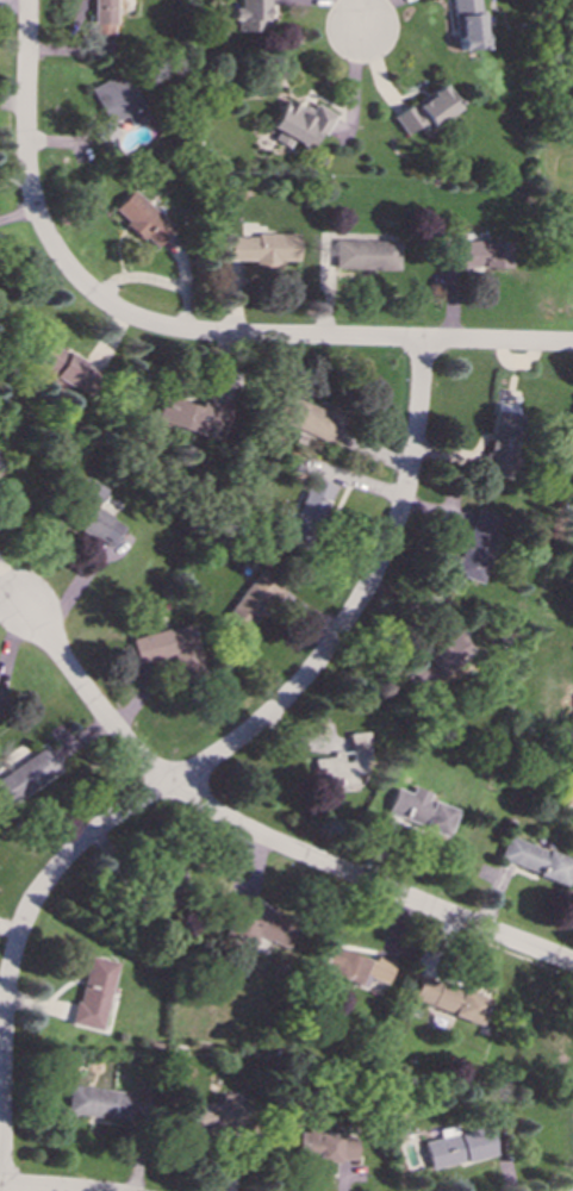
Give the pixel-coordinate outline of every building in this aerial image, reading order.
[(89,32),(112,33),(112,0),(90,0),(89,32)] [(266,0),(235,0),(235,1),(223,1),(223,19),(235,19),(235,31),(266,31),(266,0)] [(455,50),(485,46),(482,27),(479,29),(475,0),(450,0),(455,50)] [(92,55),(116,55),(114,33),(92,35),(92,55)] [(89,87),(105,121),(91,127),(96,143),(147,120),(124,71),(89,87)] [(454,108),(437,83),(390,117),(401,133),(417,124),(422,131),(454,108)] [(334,113),(313,102),(309,112),(282,98),(268,126),(276,131),(272,138),(286,146),(289,139),(306,149),(316,131),(322,135),(334,113)] [(172,226),(130,189),(111,210),(152,248),(172,226)] [(229,235),(229,261),(297,261),(297,233),(229,235)] [(334,268),(398,269),(398,241),(334,239),(334,268)] [(506,268),(506,241),(448,239),(447,267),(506,268)] [(32,368),(85,394),(96,368),(44,343),(32,368)] [(325,411),(282,392),(272,418),(336,445),(349,416),(328,406),(325,411)] [(154,420),(220,439),(230,404),(200,395),(198,405),(161,395),(154,420)] [(519,413),(493,409),(481,472),(507,476),(519,413)] [(332,485),(306,475),(285,542),(310,550),(332,485)] [(110,549),(123,525),(93,509),(104,490),(81,478),(58,519),(110,549)] [(454,575),(479,582),(497,515),(471,507),(454,575)] [(222,616),(243,634),(282,585),(261,567),(222,616)] [(130,637),(136,663),(170,655),(176,676),(204,669),(192,622),(130,637)] [(430,635),(437,648),(401,666),(415,688),(469,661),(450,624),(430,635)] [(62,771),(46,747),(0,775),(0,808),(62,771)] [(565,796),(563,802),(572,804),(572,797),(565,796)] [(572,860),(505,835),(496,860),(562,885),(572,860)] [(249,952),(254,936),(286,947),(294,919),(241,902),(226,944),(249,952)] [(381,993),(391,961),(373,955),(372,960),(324,946),(316,973),(381,993)] [(114,960),(85,955),(73,1024),(102,1029),(114,960)] [(411,999),(477,1023),(486,998),(419,974),(411,999)] [(133,1092),(68,1084),(64,1112),(129,1121),(133,1092)] [(218,1103),(183,1103),(183,1131),(241,1131),(241,1104),(235,1104),(235,1091),(218,1091),(218,1103)] [(354,1134),(336,1134),(336,1125),(294,1124),(294,1159),(354,1160),(354,1134)] [(491,1154),(484,1127),(454,1133),(451,1125),(436,1129),(438,1137),(422,1141),(429,1168),(491,1154)]
